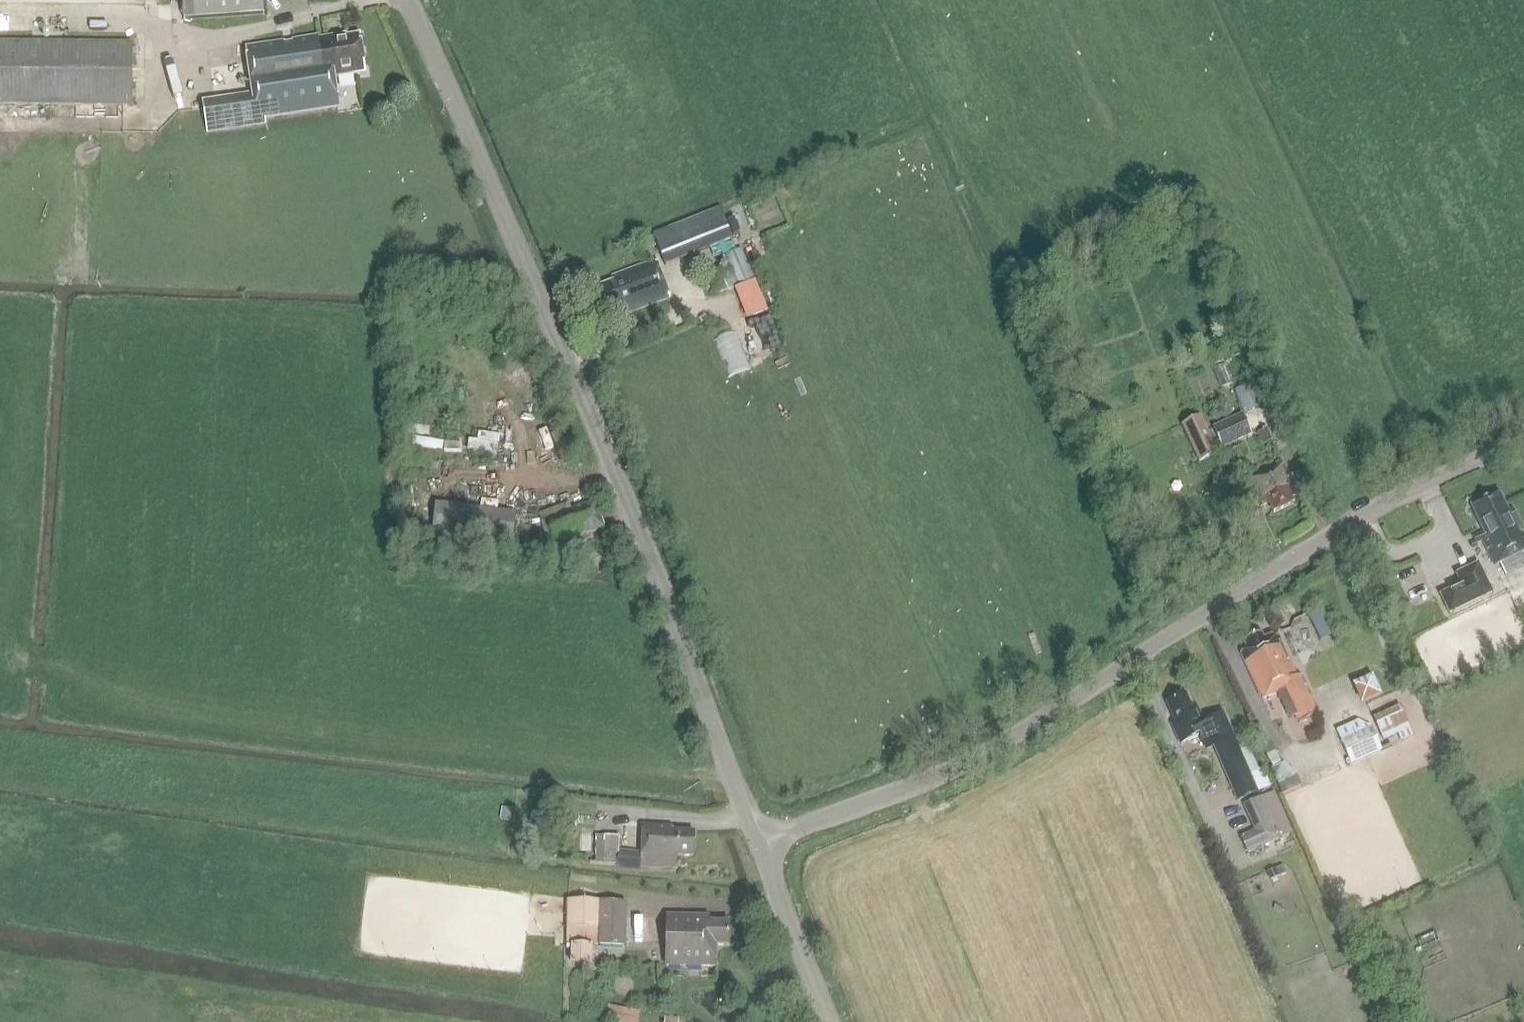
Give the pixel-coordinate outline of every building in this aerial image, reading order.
[(263,0),(183,0),(184,21),(264,15),(263,0)] [(245,47),(255,120),(339,108),(334,78),(365,73),(359,35),(347,37),(347,34),(327,37),(327,35),(245,47)] [(0,42),(0,105),(132,105),(133,43),(0,42)] [(733,240),(720,207),(653,234),(665,267),(733,240)] [(754,278),(740,248),(724,255),(730,267),(708,277),(717,295),(754,278)] [(623,315),(670,297),(656,260),(613,276),(615,281),(590,290),(601,318),(621,310),(623,315)] [(720,337),(729,376),(754,370),(744,331),(720,337)] [(1222,363),(1216,347),(1206,351),(1212,367),(1222,363)] [(1231,385),(1224,365),(1213,369),(1221,389),(1231,385)] [(1214,427),(1221,444),(1256,429),(1265,425),(1283,417),(1276,401),(1263,407),(1252,383),(1233,391),(1244,414),(1214,427)] [(1218,454),(1201,416),(1181,425),(1198,463),(1218,454)] [(1292,499),(1298,497),(1284,465),(1251,480),(1259,499),(1260,499),(1263,506),(1269,503),(1273,513),(1294,504),(1292,499)] [(1523,551),(1523,533),(1513,509),(1508,512),(1498,493),(1471,506),(1484,532),(1473,537),(1476,543),(1482,540),(1494,565),(1523,551)] [(586,535),(605,528),(595,501),(571,510),(569,505),(538,516),(553,555),(589,542),(586,535)] [(516,513),(435,504),(432,531),(513,541),(516,513)] [(1455,575),(1460,586),(1439,595),(1449,615),(1492,594),(1478,564),(1455,575)] [(1289,719),(1296,716),(1299,724),(1319,715),(1300,674),(1296,676),(1277,636),(1264,642),(1260,633),(1244,640),(1248,649),(1241,653),(1262,699),(1277,692),(1289,719)] [(1382,675),(1361,682),(1368,703),(1389,696),(1382,675)] [(1197,707),(1191,709),(1185,695),(1167,703),(1175,721),(1172,724),(1181,743),(1198,736),(1205,752),(1214,749),(1237,802),(1266,789),(1242,733),(1234,737),(1222,709),(1202,718),(1197,707)] [(1414,737),(1399,705),(1372,718),(1384,742),(1397,736),(1400,743),(1414,737)] [(1371,728),(1357,721),(1336,731),(1351,764),(1381,751),(1371,728)] [(1289,762),(1277,774),(1294,793),(1307,781),(1289,762)] [(1243,806),(1254,831),(1240,837),(1247,853),(1282,838),(1264,797),(1243,806)] [(641,871),(641,867),(676,868),(676,856),(693,857),(694,833),(673,832),(673,828),(643,827),(642,853),(619,852),(620,837),(596,835),(595,864),(617,865),(616,870),(641,871)] [(593,834),(581,834),(580,852),(592,852),(593,834)] [(627,903),(567,900),(565,944),(571,944),(570,965),(592,966),(593,945),(624,947),(627,903)] [(667,967),(717,967),(717,946),(729,947),(729,923),(706,922),(706,916),(667,915),(667,967)] [(691,1021),(639,1016),(640,1013),(629,1011),(608,1007),(605,1021),(606,1021),(691,1021)]
